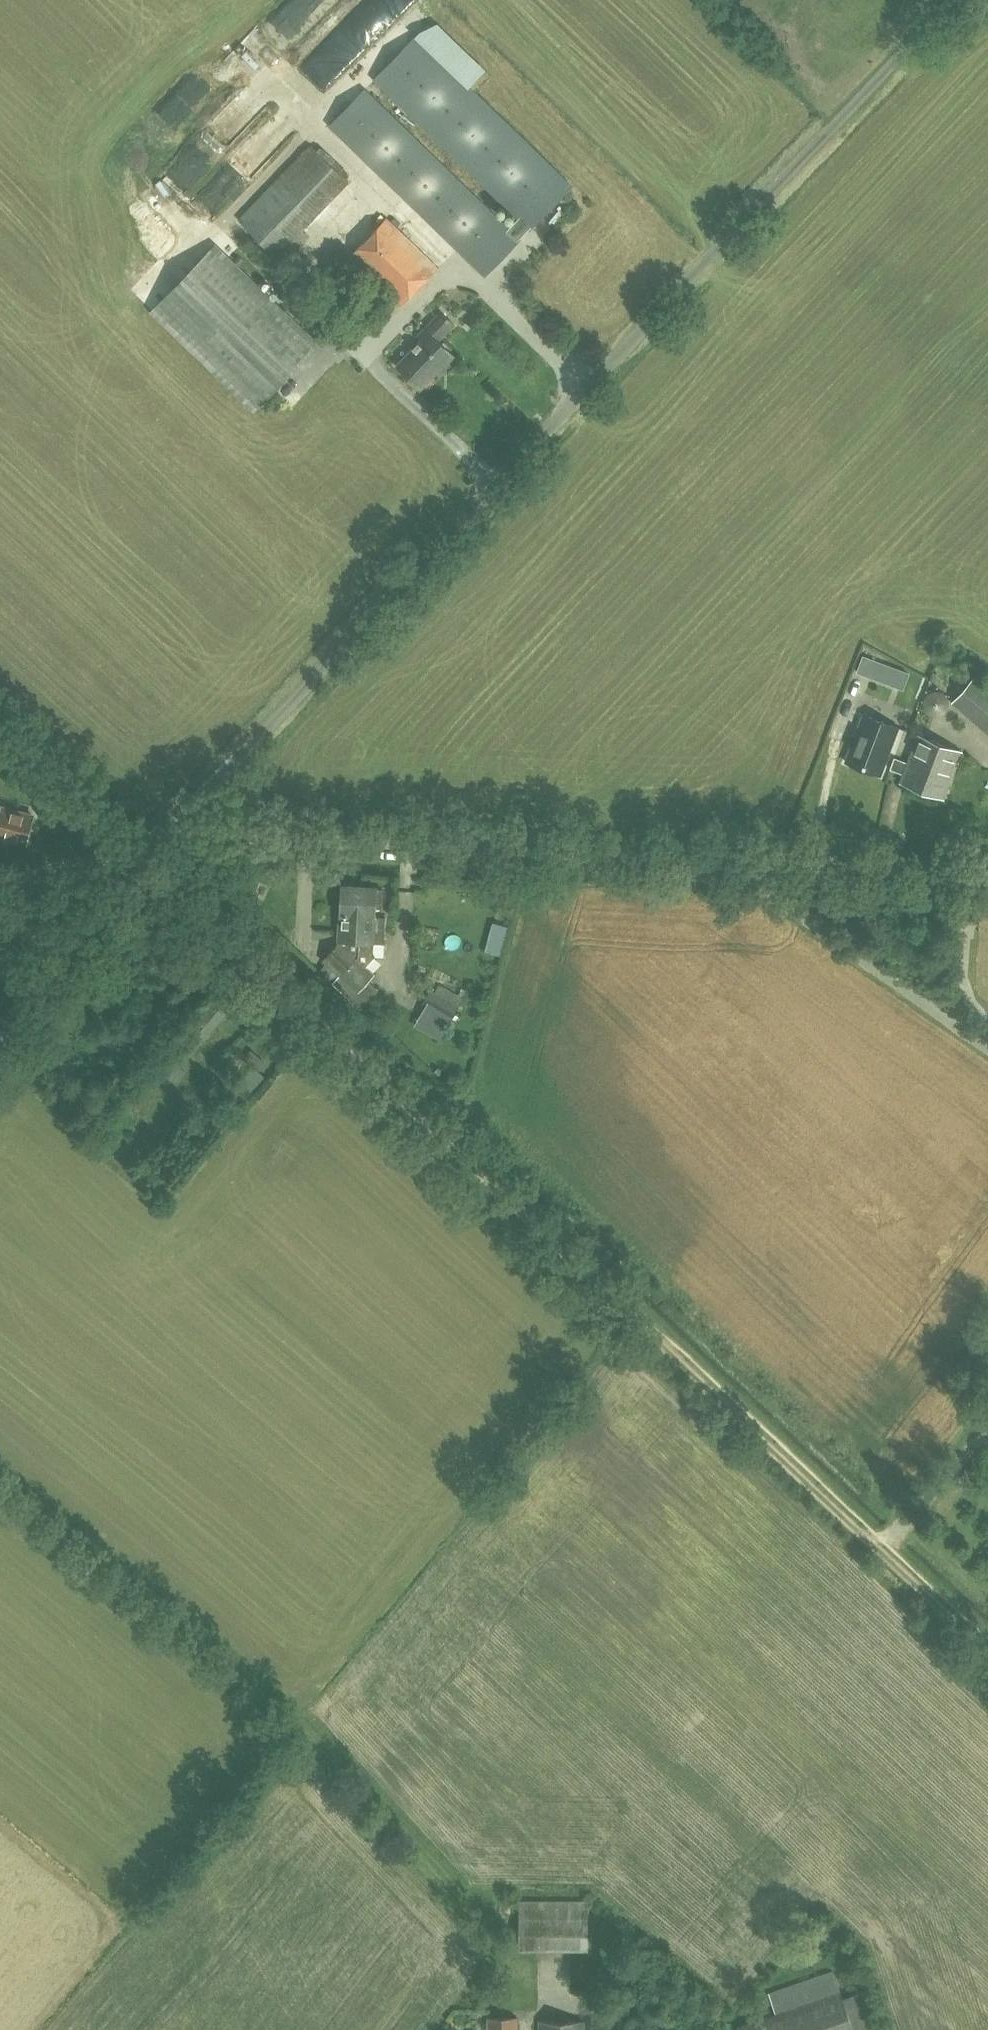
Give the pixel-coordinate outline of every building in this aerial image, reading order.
[(530,228),(572,185),(417,35),(375,79),(530,228)] [(329,59),(297,74),(279,36),(259,45),(284,97),(302,88),(306,95),(339,79),(329,59)] [(485,274),(519,239),(364,89),(331,124),(485,274)] [(283,263),(310,236),(304,230),(350,181),(310,143),(237,219),(283,263)] [(402,306),(439,267),(387,217),(350,255),(380,285),(361,306),(371,316),(391,295),(402,306)] [(255,409),(318,344),(215,245),(152,310),(255,409)] [(440,372),(456,356),(438,339),(453,323),(441,311),(416,337),(420,341),(397,365),(421,387),(437,370),(440,372)] [(873,677),(878,662),(863,657),(858,672),(873,677)] [(897,669),(891,684),(903,688),(908,673),(897,669)] [(974,676),(952,701),(987,732),(987,688),(974,676)] [(880,774),(898,727),(864,714),(846,762),(880,774)] [(900,759),(896,771),(903,773),(900,782),(943,798),(961,751),(918,735),(908,762),(900,759)] [(33,815),(3,807),(3,806),(0,805),(0,836),(10,839),(11,838),(26,842),(33,815)] [(375,974),(367,966),(376,956),(373,951),(374,942),(387,943),(389,917),(375,916),(376,906),(382,906),(383,888),(377,887),(377,886),(342,884),(338,941),(322,960),(325,963),(320,969),(351,997),(350,997),(362,1008),(378,989),(369,980),(375,974)] [(465,997),(439,984),(434,991),(430,989),(421,1003),(425,1005),(418,1017),(444,1032),(465,997)] [(261,1070),(267,1062),(251,1049),(245,1056),(261,1070)] [(842,1990),(835,1969),(781,1987),(769,1992),(775,2012),(736,2025),(737,2029),(869,2029),(876,2028),(863,1990),(844,1996),(842,1990)] [(519,2016),(488,2016),(488,2029),(519,2029),(519,2016)] [(586,2019),(539,2020),(539,2029),(586,2029),(586,2019)]
